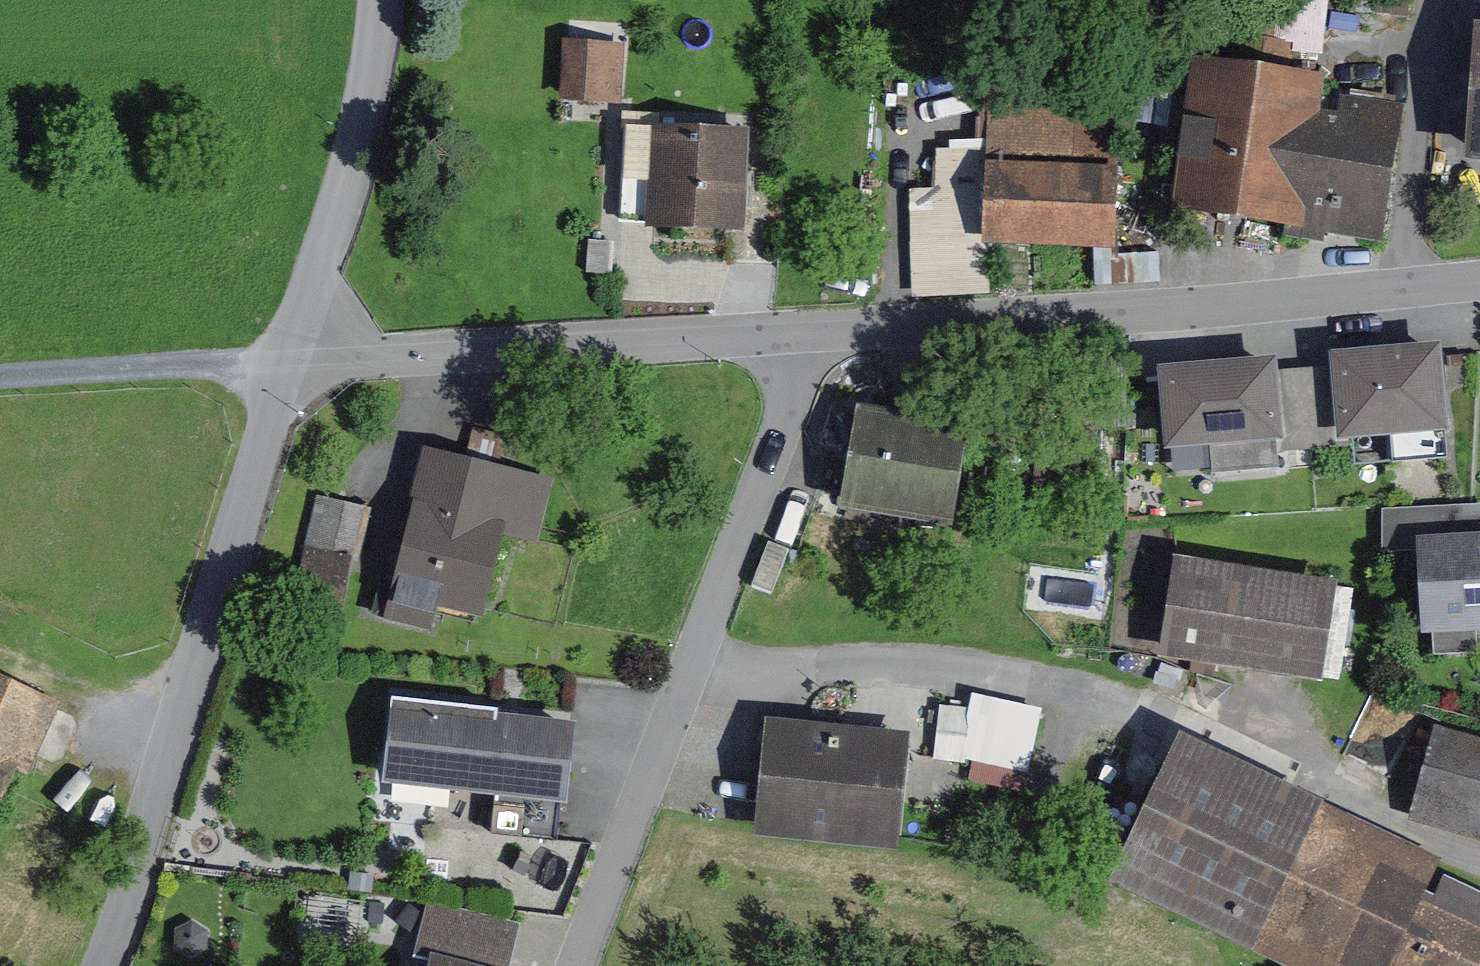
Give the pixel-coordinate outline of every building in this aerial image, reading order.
[(1329,39),(1332,0),(1276,0),(1275,13),(1249,11),(1247,33),(1329,39)] [(629,45),(574,41),(570,101),(625,105),(629,45)] [(1347,70),(1199,50),(1176,213),(1399,245),(1418,112),(1343,101),(1347,70)] [(1121,244),(1121,81),(1000,81),(1000,245),(1121,244)] [(764,130),(662,124),(656,227),(758,233),(764,130)] [(1337,433),(1448,423),(1441,335),(1329,345),(1330,361),(1336,428),(1337,433)] [(1156,360),(1163,443),(1282,432),(1276,366),(1275,350),(1156,360)] [(1276,366),(1282,432),(1336,428),(1330,361),(1276,366)] [(977,431),(860,414),(845,516),(962,533),(977,431)] [(553,488),(439,457),(427,500),(542,530),(553,488)] [(324,480),(308,559),(353,568),(369,489),(324,480)] [(526,531),(421,509),(405,582),(509,605),(526,531)] [(1422,543),(1426,624),(1479,622),(1479,540),(1422,543)] [(1357,588),(1178,564),(1165,662),(1343,686),(1357,588)] [(0,667),(0,756),(18,765),(33,772),(67,698),(0,667)] [(1053,715),(976,697),(962,757),(1039,775),(1053,715)] [(595,732),(407,715),(400,790),(589,807),(595,732)] [(1432,730),(1413,819),(1479,833),(1479,740),(1432,730)] [(918,742),(787,732),(779,839),(910,849),(918,742)] [(1337,810),(1205,744),(1170,814),(1200,829),(1160,910),(1262,961),(1337,810)] [(18,765),(0,756),(0,803),(18,765)] [(1358,821),(1287,963),(1294,965),(1401,965),(1450,867),(1358,821)] [(1465,891),(1428,965),(1479,965),(1479,899),(1465,891)] [(423,905),(411,952),(428,957),(426,965),(502,965),(512,927),(423,905)]
